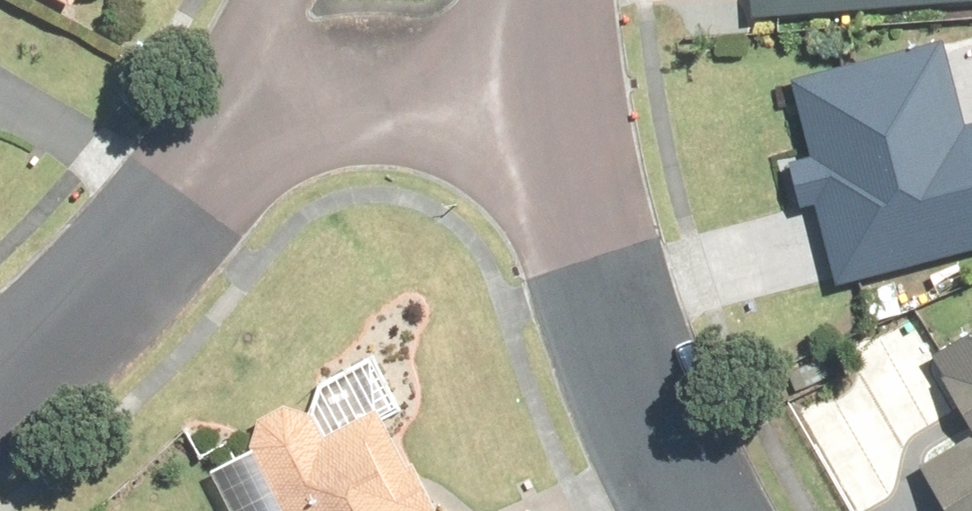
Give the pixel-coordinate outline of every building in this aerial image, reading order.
[(88,10),(94,0),(71,0),(88,10)] [(755,13),(971,8),(971,0),(754,0),(755,13)] [(843,293),(971,256),(971,109),(949,27),(780,75),(843,293)] [(933,343),(971,411),(971,321),(933,343)] [(396,369),(212,463),(237,510),(469,510),(396,369)] [(950,510),(971,510),(971,436),(923,463),(950,510)]
